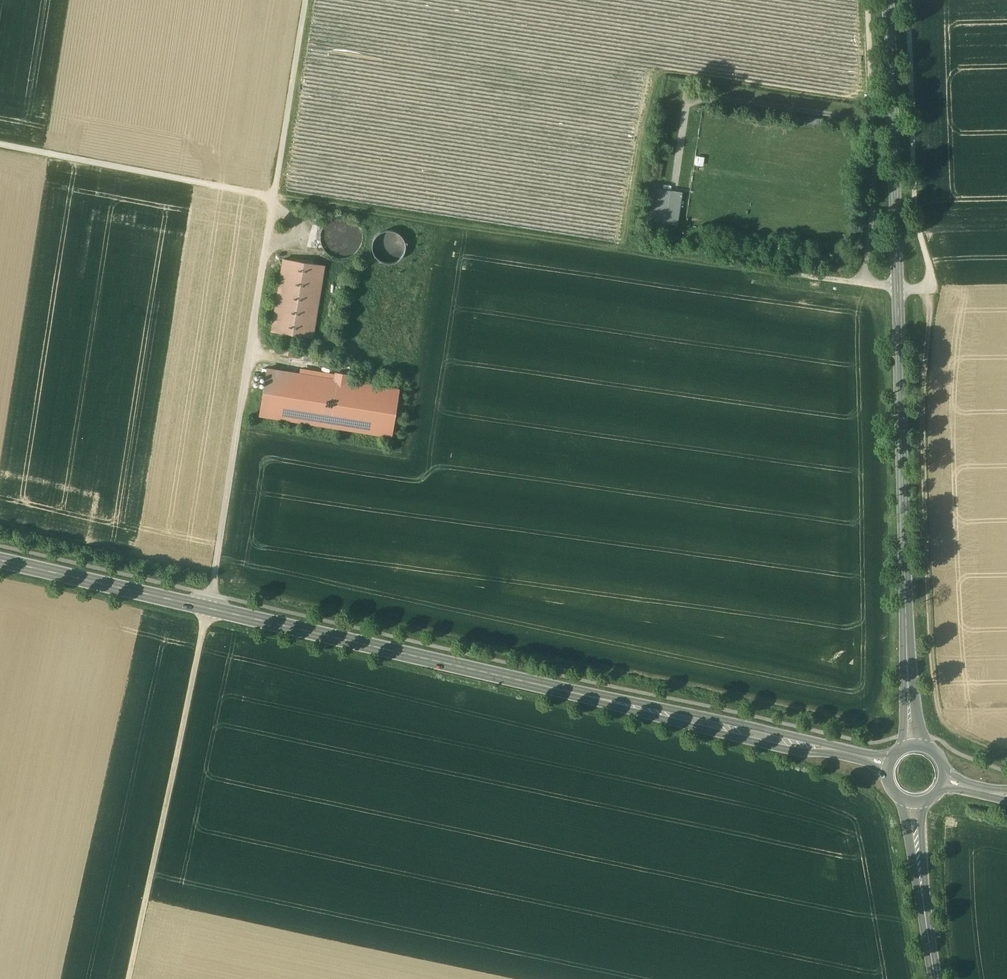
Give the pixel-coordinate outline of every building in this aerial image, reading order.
[(694,155),(693,163),(702,164),(703,156),(694,155)] [(678,225),(683,193),(656,188),(650,220),(678,225)] [(324,266),(284,259),(272,331),(312,337),(324,266)] [(260,417),(393,438),(401,390),(268,369),(260,417)]
